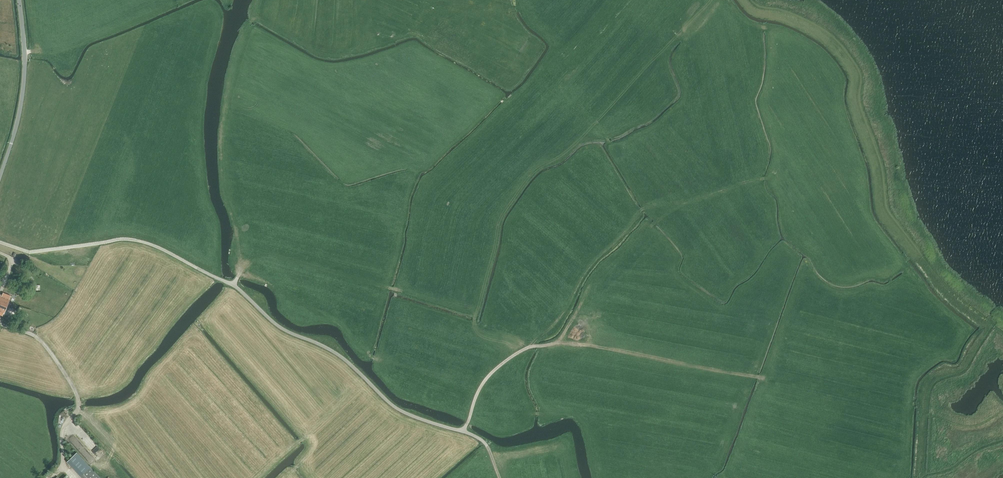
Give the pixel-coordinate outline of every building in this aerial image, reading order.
[(0,296),(0,314),(3,315),(4,313),(4,314),(6,309),(8,310),(11,303),(9,302),(11,298),(10,297),(11,295),(3,292),(2,294),(1,294),(0,296)] [(75,452),(66,461),(83,477),(100,477),(75,452)]
